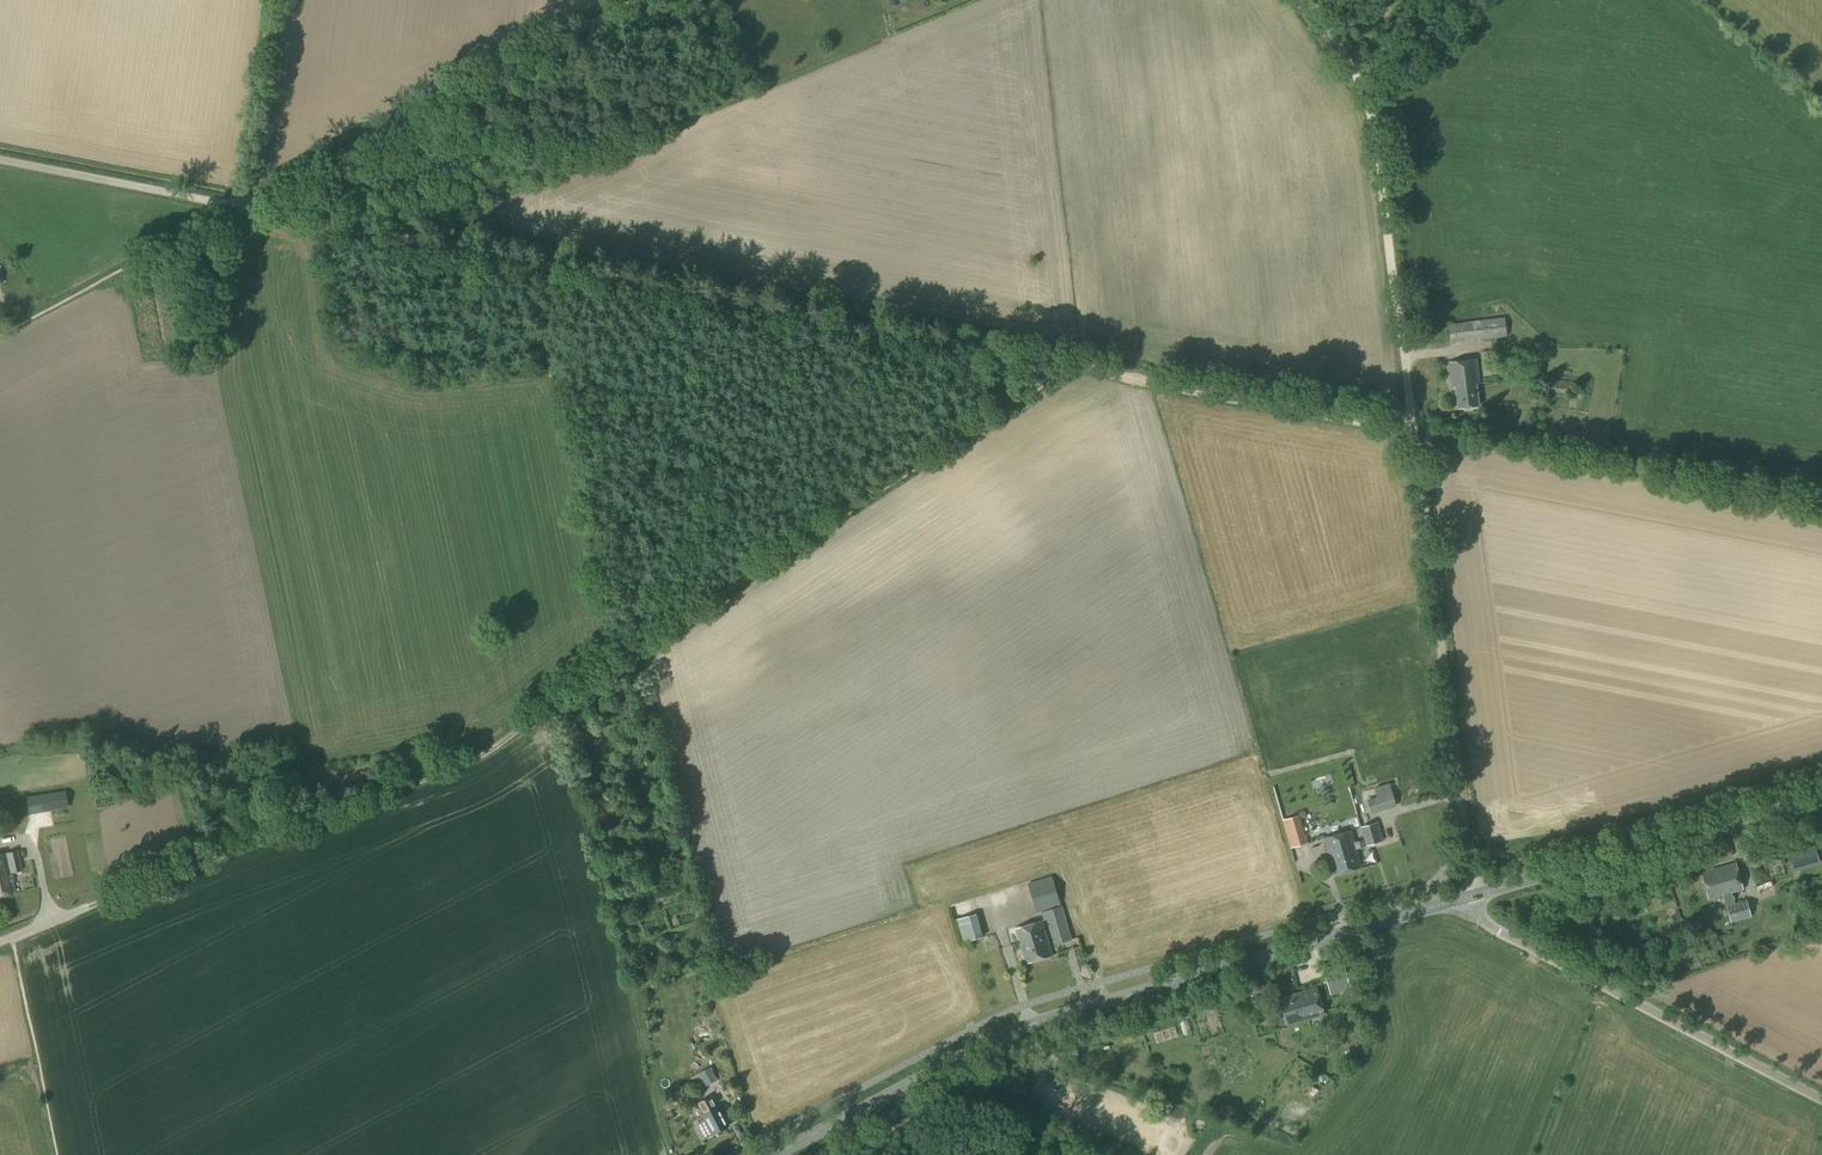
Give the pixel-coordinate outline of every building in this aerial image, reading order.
[(1450,343),(1507,337),(1504,318),(1448,324),(1450,343)] [(1483,368),(1495,366),(1493,351),(1482,352),(1483,368)] [(1479,406),(1476,384),(1479,383),(1475,359),(1448,363),(1451,387),(1454,387),(1457,409),(1479,406)] [(1572,381),(1548,379),(1547,391),(1571,394),(1572,381)] [(1371,814),(1395,807),(1388,784),(1374,788),(1377,797),(1367,800),(1371,814)] [(47,793),(50,811),(68,808),(65,791),(47,793)] [(28,815),(35,813),(33,796),(25,797),(28,815)] [(1295,809),(1292,801),(1279,805),(1283,820),(1282,820),(1290,848),(1307,843),(1296,808),(1295,809)] [(1337,835),(1347,871),(1361,867),(1356,848),(1382,841),(1377,823),(1359,828),(1362,840),(1354,842),(1351,831),(1337,835)] [(1333,875),(1347,871),(1337,835),(1323,839),(1333,875)] [(1792,872),(1820,864),(1813,840),(1785,848),(1792,872)] [(14,892),(10,874),(21,872),(17,851),(0,855),(0,895),(14,892)] [(1733,904),(1730,893),(1743,890),(1735,863),(1701,873),(1708,900),(1722,896),(1730,922),(1750,916),(1745,901),(1733,904)] [(925,866),(913,870),(916,878),(928,874),(925,866)] [(1072,940),(1052,876),(1027,883),(1036,914),(1041,913),(1043,921),(1047,919),(1055,945),(1072,940)] [(963,943),(982,937),(976,914),(956,919),(963,943)] [(1025,963),(1051,956),(1040,921),(1014,929),(1025,963)] [(1329,989),(1348,983),(1341,963),(1322,969),(1329,989)] [(1286,1026),(1324,1015),(1316,988),(1279,998),(1286,1026)] [(651,1033),(657,1032),(654,1017),(648,1018),(651,1033)] [(709,1020),(699,1022),(702,1037),(712,1035),(709,1020)] [(704,1046),(715,1044),(713,1036),(702,1038),(704,1046)] [(706,1086),(718,1080),(711,1067),(691,1078),(696,1088),(705,1084),(706,1086)] [(697,1122),(706,1138),(730,1126),(720,1106),(718,1107),(712,1095),(698,1103),(704,1114),(702,1115),(704,1119),(697,1122)]
